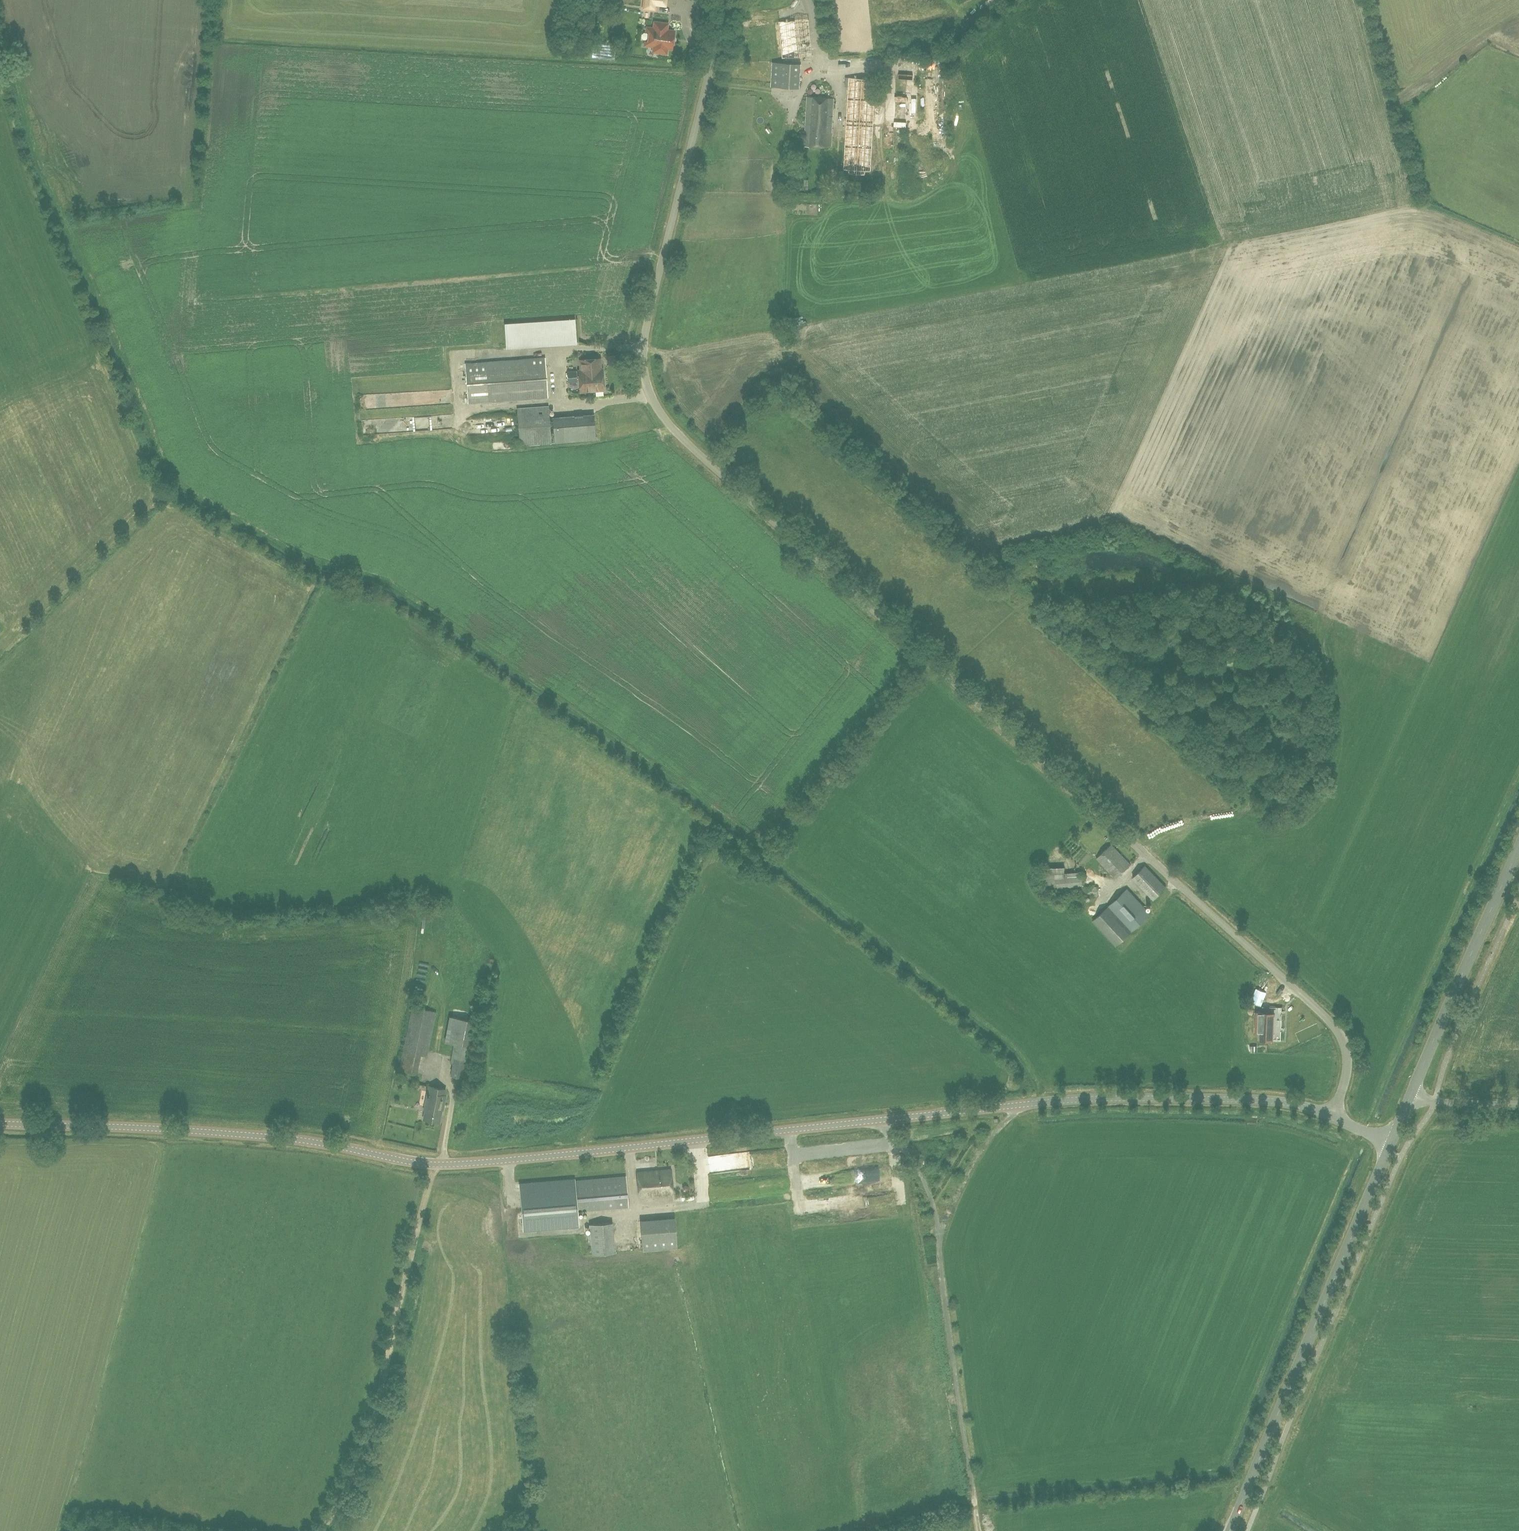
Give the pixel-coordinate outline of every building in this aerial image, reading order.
[(643,9),(656,10),(657,7),(655,7),(656,0),(644,0),(643,9)] [(650,28),(648,45),(660,46),(659,52),(667,53),(668,47),(673,48),(675,31),(667,30),(668,23),(655,22),(654,29),(650,28)] [(800,63),(773,62),(771,86),(799,87),(800,63)] [(831,146),(833,98),(807,95),(805,145),(831,146)] [(911,102),(910,111),(918,112),(919,103),(911,102)] [(792,178),(803,177),(802,160),(791,160),(792,178)] [(506,348),(577,343),(575,319),(505,324),(506,348)] [(468,404),(548,397),(545,357),(465,363),(468,404)] [(600,369),(599,358),(581,360),(581,371),(578,371),(580,391),(604,389),(602,369),(600,369)] [(576,370),(567,371),(568,383),(577,382),(576,370)] [(520,446),(552,444),(549,405),(517,408),(520,446)] [(555,443),(596,440),(594,414),(560,416),(561,419),(553,420),(555,443)] [(1115,878),(1130,864),(1111,844),(1096,858),(1115,878)] [(1154,899),(1166,887),(1145,865),(1133,877),(1154,899)] [(1080,884),(1080,871),(1054,873),(1055,885),(1080,884)] [(1086,886),(1085,891),(1085,895),(1098,895),(1098,886),(1086,886)] [(1116,947),(1151,913),(1127,888),(1092,921),(1116,947)] [(1256,988),(1249,1007),(1253,1009),(1255,1004),(1261,1006),(1266,992),(1259,989),(1256,988)] [(427,1056),(436,1011),(412,1007),(399,1070),(416,1073),(420,1055),(427,1056)] [(1273,1040),(1274,1012),(1256,1012),(1255,1031),(1260,1032),(1260,1039),(1273,1040)] [(463,1078),(474,1021),(451,1016),(446,1042),(454,1044),(451,1063),(453,1064),(451,1076),(463,1078)] [(443,1109),(445,1095),(444,1095),(445,1089),(429,1086),(425,1106),(426,1106),(424,1119),(439,1122),(441,1109),(443,1109)] [(785,1148),(772,1149),(774,1164),(786,1163),(785,1148)] [(638,1197),(673,1194),(672,1170),(636,1172),(638,1197)] [(574,1179),(520,1184),(524,1231),(579,1226),(577,1211),(628,1207),(626,1176),(574,1181),(574,1179)] [(642,1250),(676,1248),(674,1218),(640,1221),(642,1250)] [(592,1254),(615,1253),(612,1222),(589,1224),(592,1254)]
